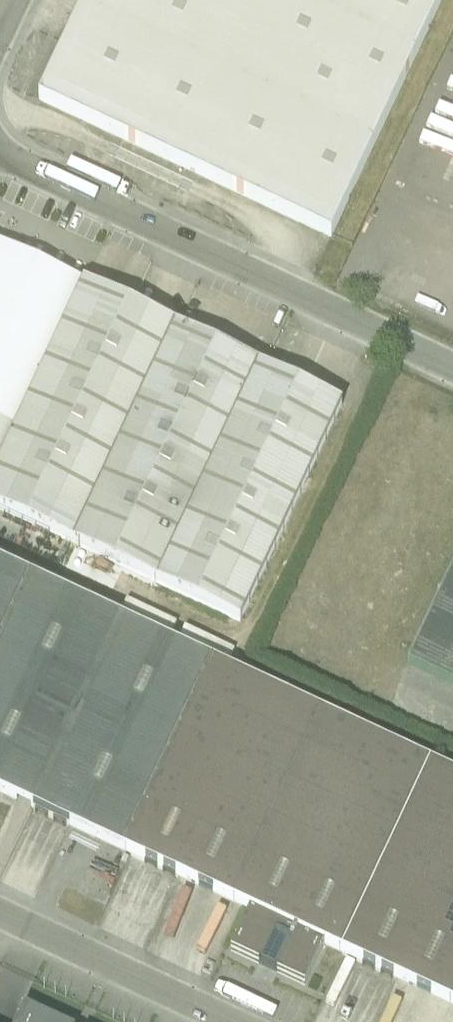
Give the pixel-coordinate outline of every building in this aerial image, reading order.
[(39,102),(330,238),(442,0),(87,0),(39,102)] [(0,244),(0,510),(243,624),(345,405),(0,244)] [(452,1003),(452,776),(0,563),(0,794),(251,912),(231,955),(304,989),(325,943),(452,1003)] [(408,665),(452,686),(452,566),(408,665)] [(20,1021),(51,1021),(26,1010),(20,1021)]
